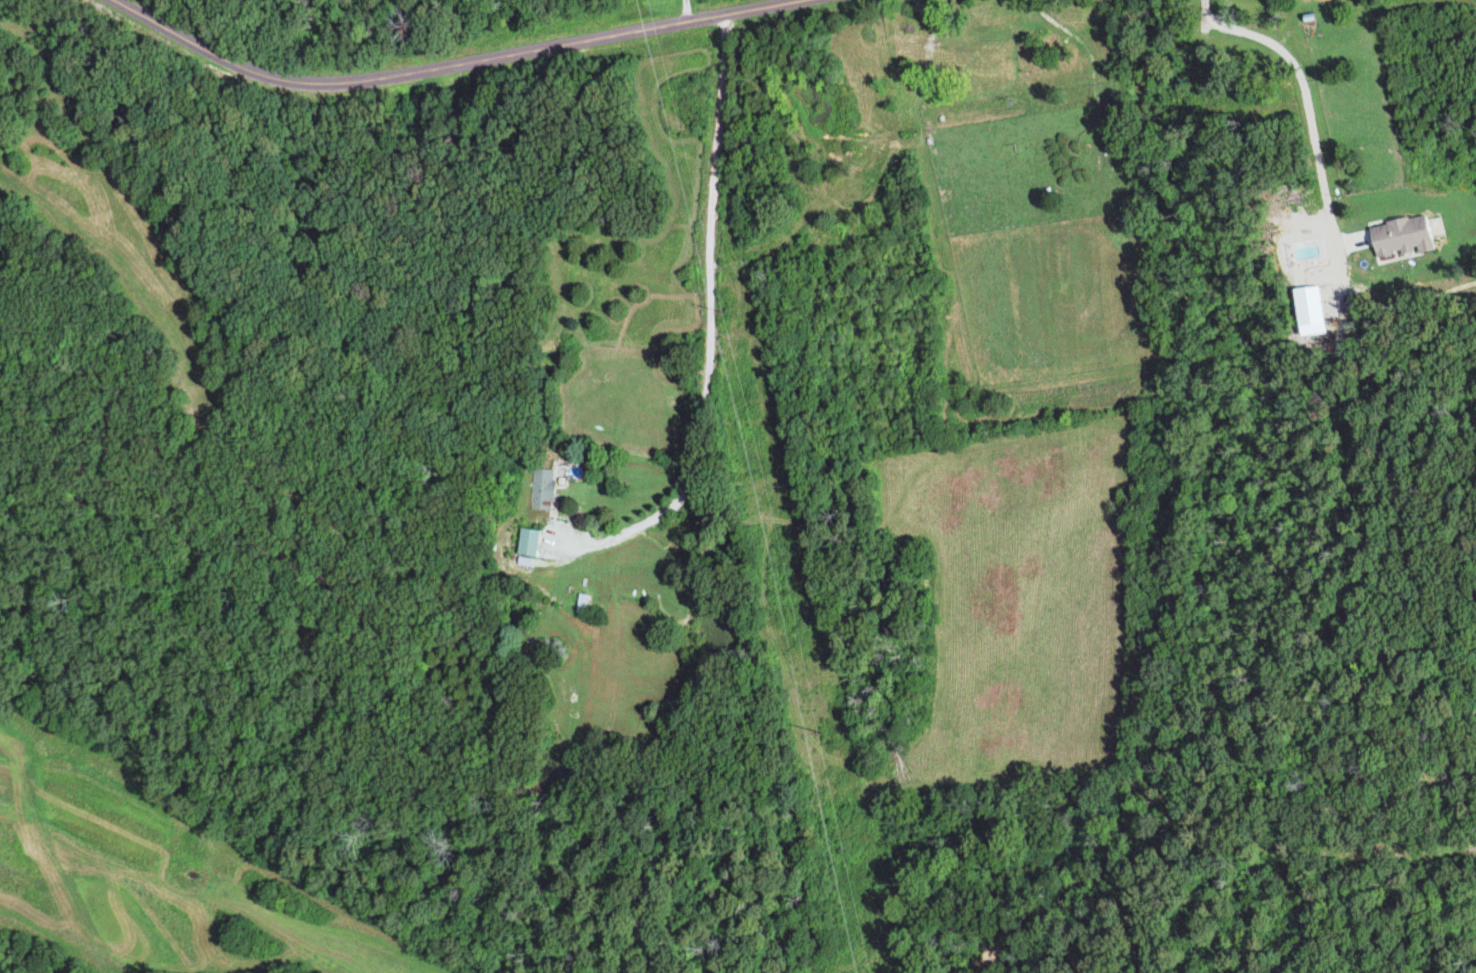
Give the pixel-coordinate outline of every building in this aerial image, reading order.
[(1319,6),(1292,3),(1290,24),(1316,27),(1319,6)] [(558,511),(559,470),(535,470),(534,510),(558,511)] [(541,559),(544,532),(524,530),(521,556),(541,559)] [(588,614),(592,597),(583,595),(579,612),(588,614)]
